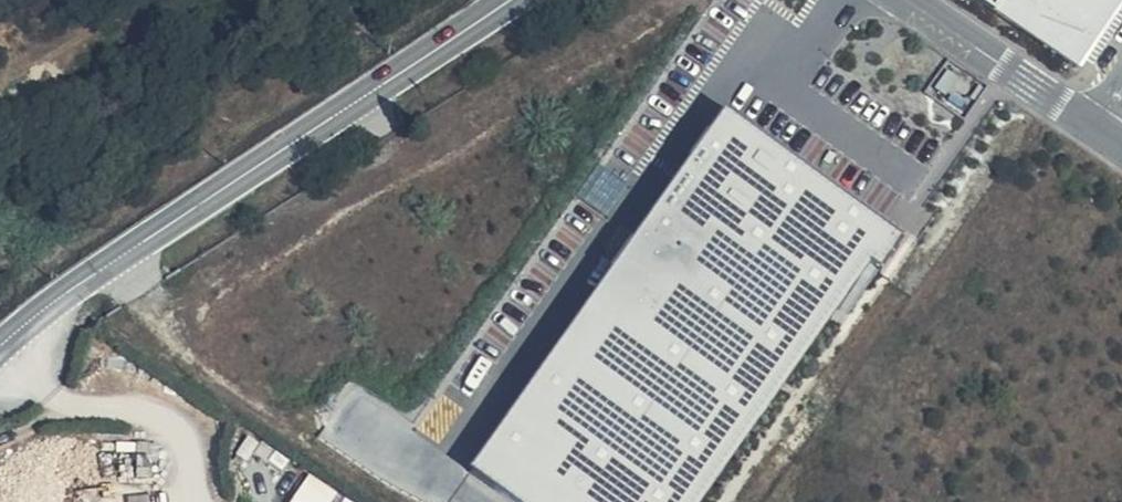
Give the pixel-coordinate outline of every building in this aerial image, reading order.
[(1082,60),(1121,3),(1121,0),(995,0),(1082,60)] [(728,115),(661,211),(522,408),(480,469),(528,501),(684,501),(881,221),(728,115)] [(294,501),(338,501),(344,493),(312,473),(294,501)]
